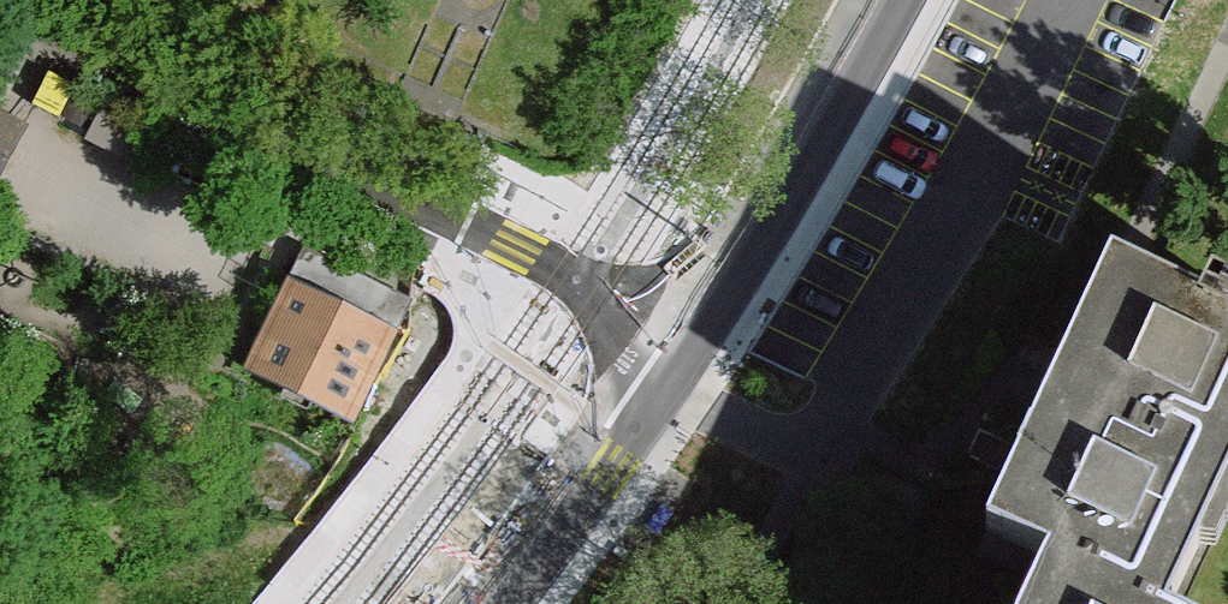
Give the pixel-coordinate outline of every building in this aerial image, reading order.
[(20,133),(0,122),(0,172),(20,133)] [(1049,397),(1227,481),(1227,480),(1227,320),(1202,308),(1111,265),(1049,397)] [(1202,308),(1227,320),(1227,293),(1211,285),(1203,301),(1205,302),(1202,308)] [(293,287),(251,370),(350,420),(390,336),(293,287)] [(1048,557),(1148,603),(1171,603),(1227,481),(1049,397),(1024,450),(1011,477),(991,521),(987,528),(1048,557)] [(1011,477),(1024,450),(979,430),(967,456),(1011,477)] [(1026,603),(1148,603),(1048,557),(1026,603)]
